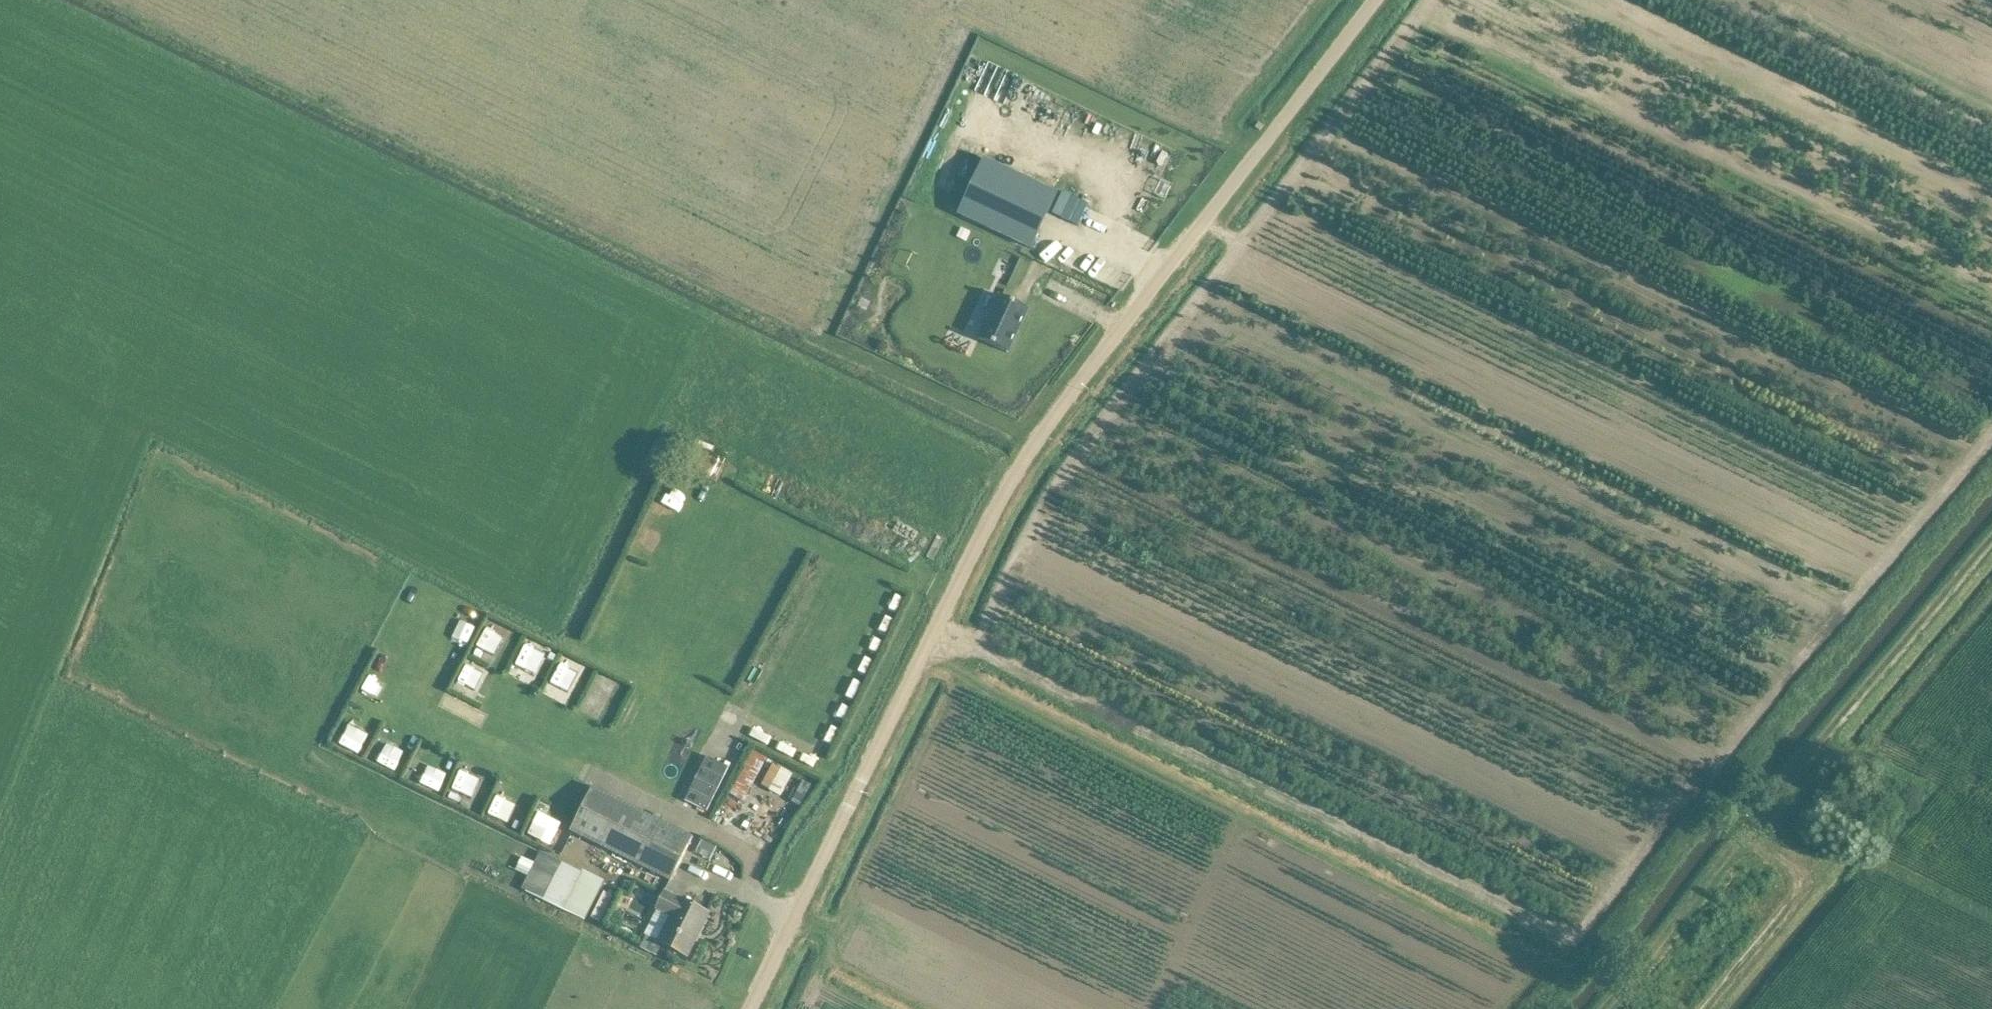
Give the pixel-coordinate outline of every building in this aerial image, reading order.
[(1057,194),(1039,185),(984,159),(958,214),(1013,241),(1031,249),(1057,194)] [(1000,296),(979,339),(1008,353),(1029,309),(1000,296)] [(670,489),(660,509),(670,514),(679,493),(670,489)] [(654,521),(643,545),(653,550),(665,525),(654,521)] [(854,534),(849,543),(869,553),(873,545),(854,534)] [(619,596),(613,617),(623,619),(628,598),(619,596)] [(516,651),(526,634),(501,621),(492,638),(516,651)] [(596,685),(603,668),(584,660),(577,677),(596,685)] [(728,714),(732,706),(714,697),(710,706),(728,714)] [(737,710),(733,718),(750,725),(754,717),(737,710)] [(707,757),(685,801),(707,812),(729,768),(707,757)] [(792,792),(805,765),(794,760),(782,787),(792,792)] [(474,764),(466,783),(474,787),(483,767),(474,764)] [(477,787),(486,791),(493,773),(483,769),(477,787)] [(713,803),(723,809),(732,790),(723,785),(713,803)] [(693,837),(636,809),(593,787),(571,832),(671,881),(693,837)] [(520,816),(528,797),(511,789),(503,808),(520,816)] [(566,839),(577,816),(554,806),(543,828),(566,839)] [(561,863),(543,901),(563,911),(582,873),(561,863)] [(708,913),(665,892),(657,908),(672,915),(665,930),(649,921),(643,934),(687,956),(708,913)]
